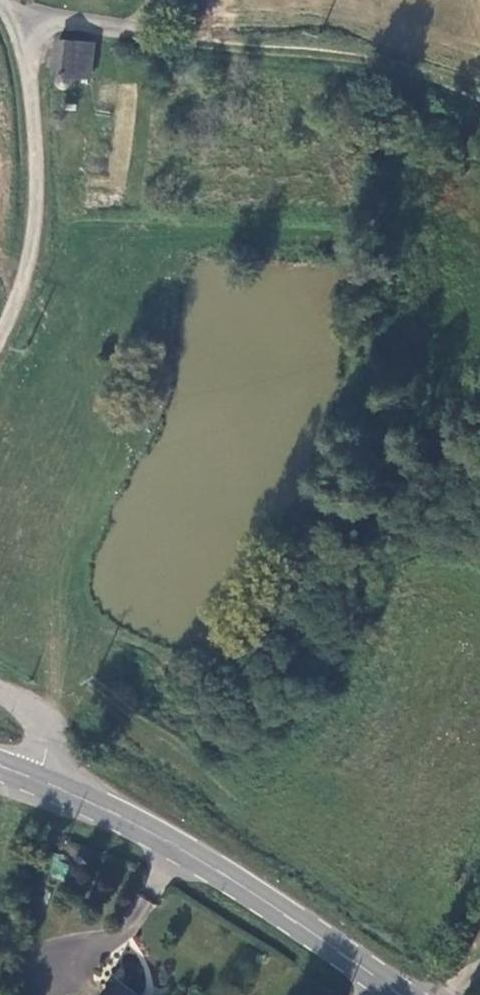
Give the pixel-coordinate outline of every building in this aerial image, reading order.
[(76,77),(79,42),(59,40),(56,74),(61,75),(58,79),(58,83),(60,86),(63,88),(66,88),(70,87),(72,85),(73,81),(71,76),(76,77)] [(96,43),(79,42),(76,77),(92,78),(96,43)] [(120,978),(106,994),(139,994),(120,978)]
